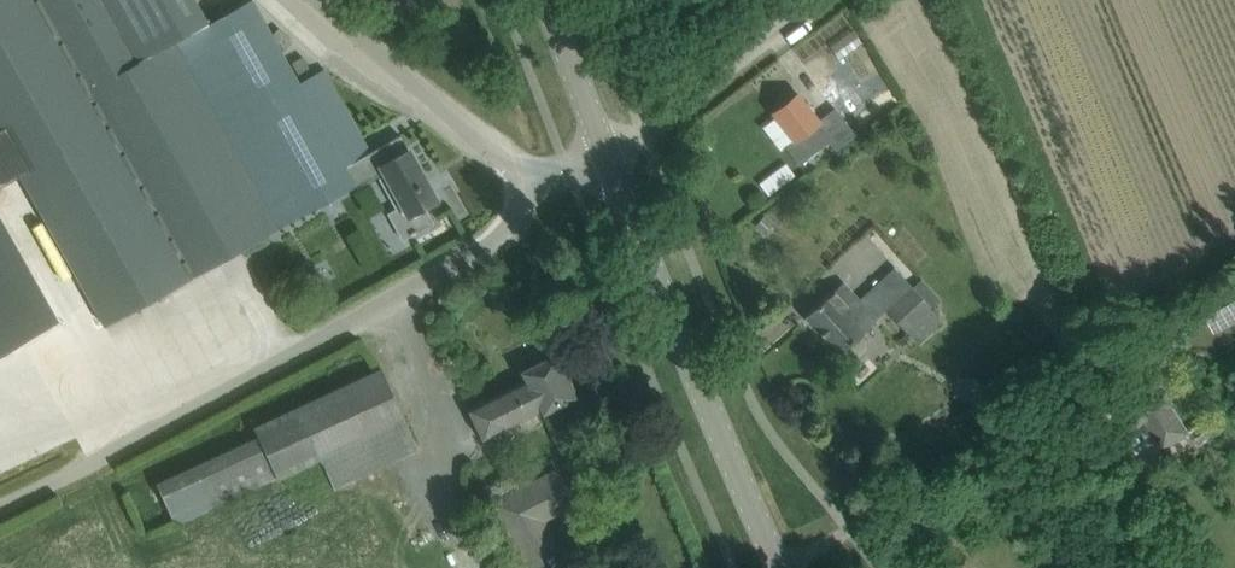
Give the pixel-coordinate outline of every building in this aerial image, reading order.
[(99,315),(105,325),(267,235),(266,234),(352,187),(340,165),(369,149),(325,69),(299,83),(282,53),(293,42),(279,28),(272,35),(253,0),(251,0),(208,23),(195,0),(0,0),(0,137),(99,315)] [(303,57),(292,63),(298,74),(309,67),(303,57)] [(794,140),(785,146),(798,163),(827,140),(835,150),(856,134),(835,108),(818,121),(797,94),(773,113),(794,140)] [(437,200),(401,136),(370,152),(344,167),(354,185),(356,190),(377,179),(406,233),(429,219),(424,208),(437,200)] [(786,163),(759,183),(768,196),(795,175),(786,163)] [(67,307),(0,186),(0,344),(67,307)] [(764,235),(773,224),(764,216),(755,227),(764,235)] [(823,300),(805,316),(839,354),(841,351),(845,354),(848,356),(853,358),(858,357),(863,354),(866,349),(868,344),(867,339),(865,335),(862,333),(876,320),(887,310),(907,333),(935,309),(894,266),(858,301),(841,283),(823,300)] [(508,309),(521,295),(508,283),(495,296),(508,309)] [(99,315),(91,320),(97,330),(105,325),(99,315)] [(469,409),(479,431),(485,440),(539,412),(541,415),(556,407),(577,396),(556,354),(519,373),(524,381),(469,409)] [(258,436),(156,484),(175,525),(320,458),(334,488),(419,448),(381,369),(254,428),(258,436)] [(976,403),(978,377),(957,376),(955,401),(976,403)] [(1158,379),(1111,410),(1128,436),(1145,424),(1163,451),(1190,433),(1172,407),(1175,405),(1158,379)] [(574,503),(558,471),(493,503),(526,567),(531,567),(559,554),(542,519),(574,503)]
